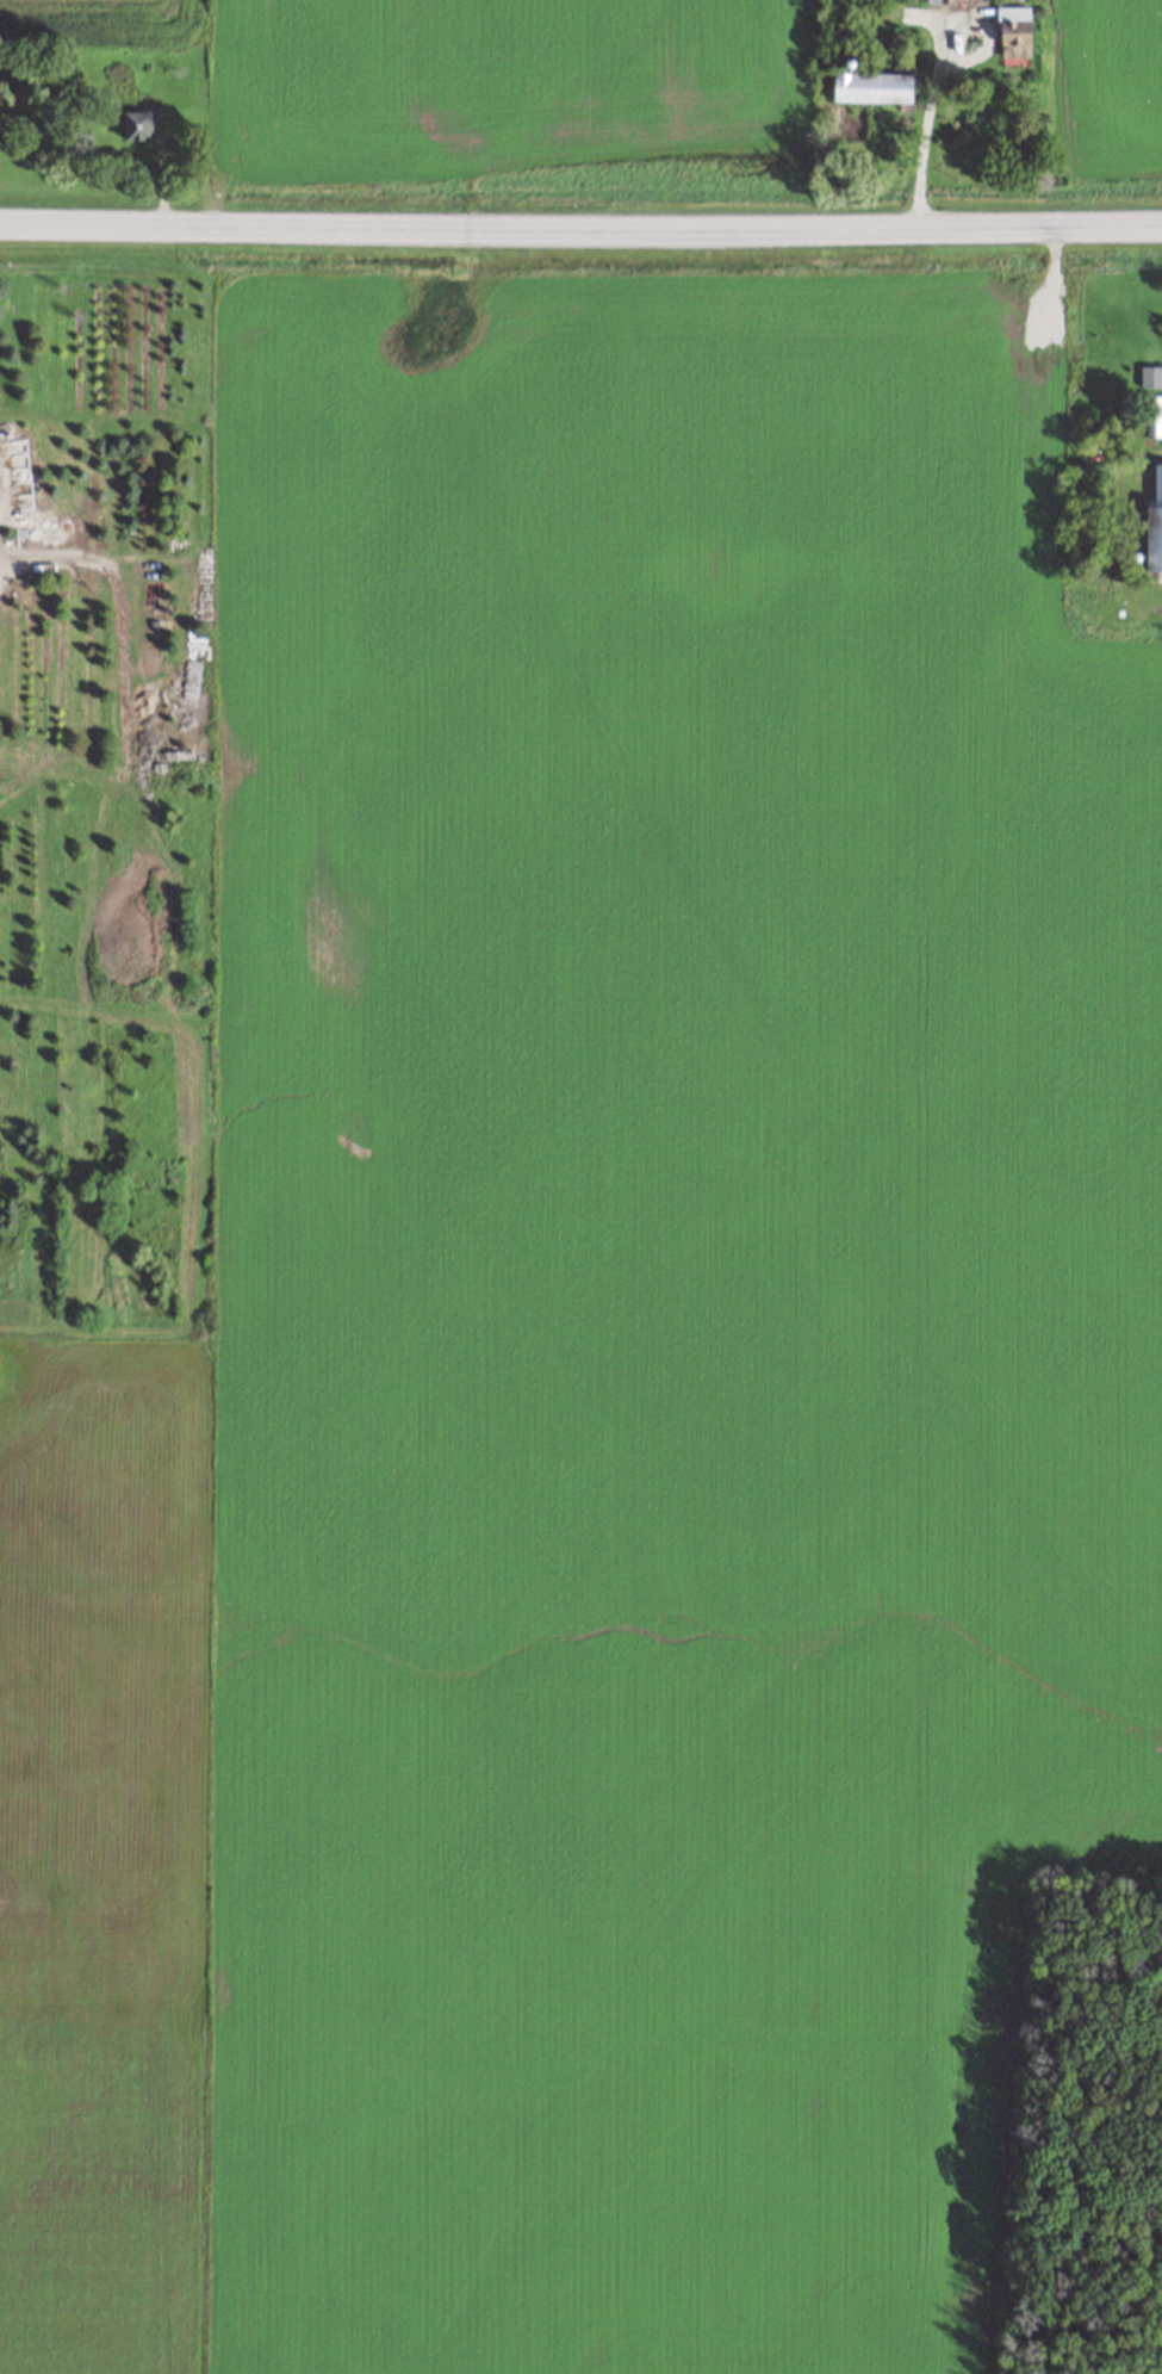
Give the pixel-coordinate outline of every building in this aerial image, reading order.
[(1032,5),(998,6),(999,61),(1033,61),(1032,5)] [(916,72),(837,71),(837,100),(916,101),(916,72)] [(125,110),(125,140),(154,139),(154,121),(179,121),(179,109),(165,109),(164,98),(148,98),(148,110),(125,110)] [(1139,367),(1139,387),(1161,387),(1161,367),(1139,367)] [(1147,439),(1161,439),(1161,397),(1147,397),(1147,439)]
